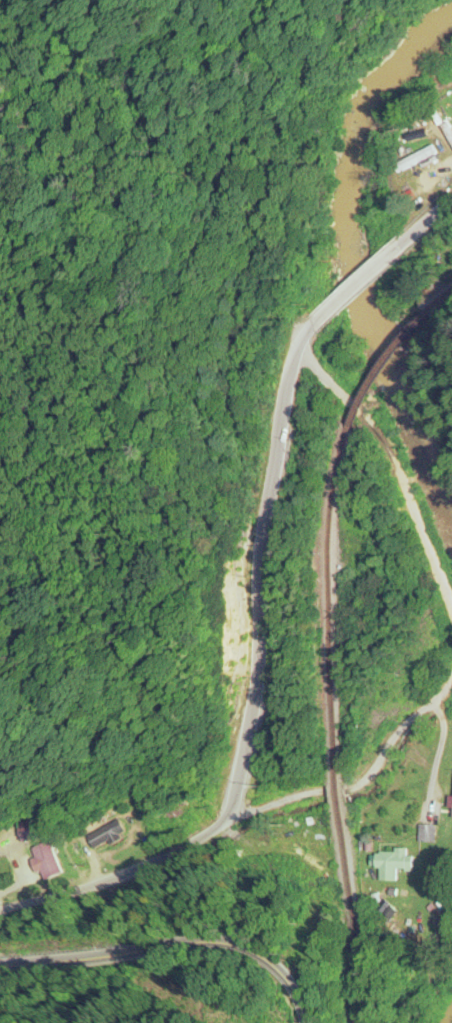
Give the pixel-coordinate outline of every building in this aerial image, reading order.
[(99,853),(123,840),(115,825),(91,838),(99,853)] [(432,842),(432,827),(418,827),(418,842),(432,842)] [(38,853),(42,858),(35,863),(53,883),(71,867),(49,843),(38,853)] [(373,869),(379,869),(378,881),(395,882),(395,871),(411,872),(412,857),(405,857),(406,850),(394,849),(394,854),(374,853),(373,869)]
